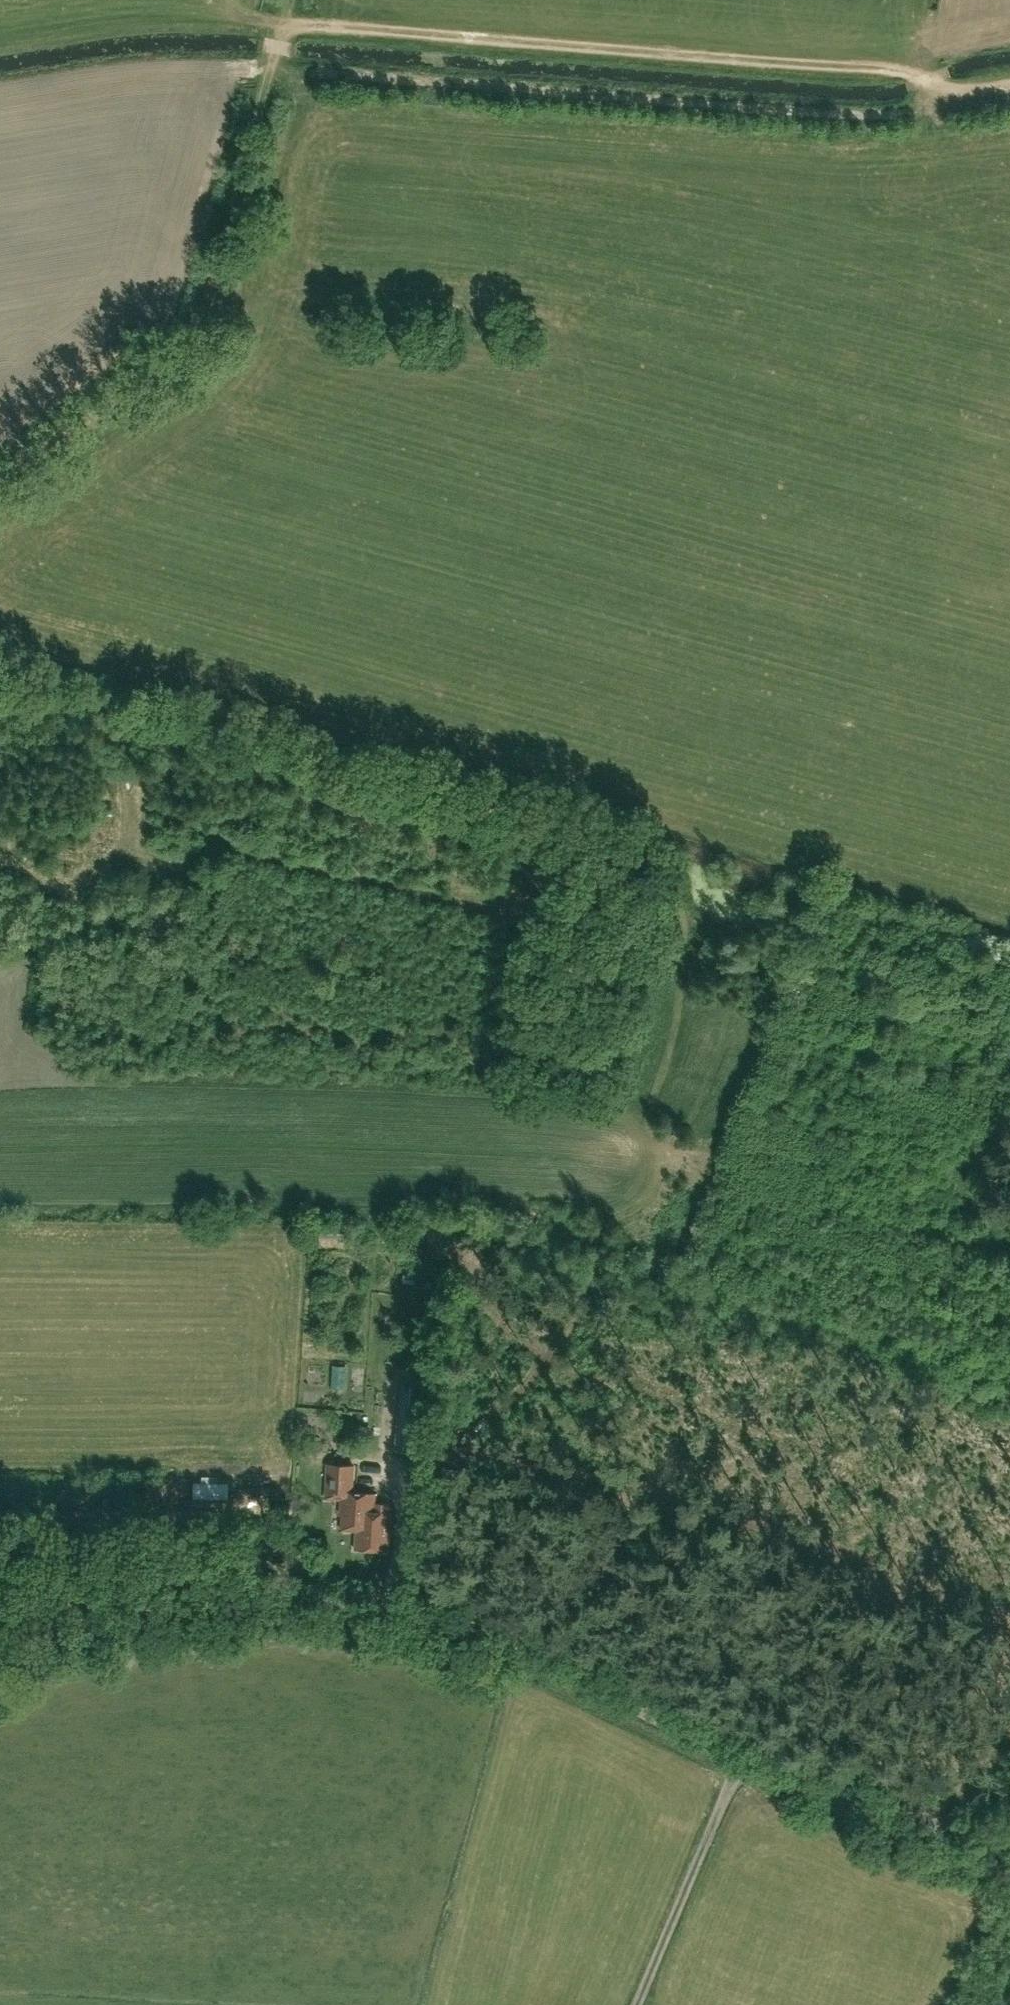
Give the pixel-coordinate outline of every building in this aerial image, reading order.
[(355,1548),(389,1550),(392,1502),(375,1501),(375,1493),(353,1491),(355,1464),(328,1462),(326,1499),(341,1500),(340,1514),(342,1514),(341,1529),(344,1529),(344,1530),(356,1531),(355,1548)]
